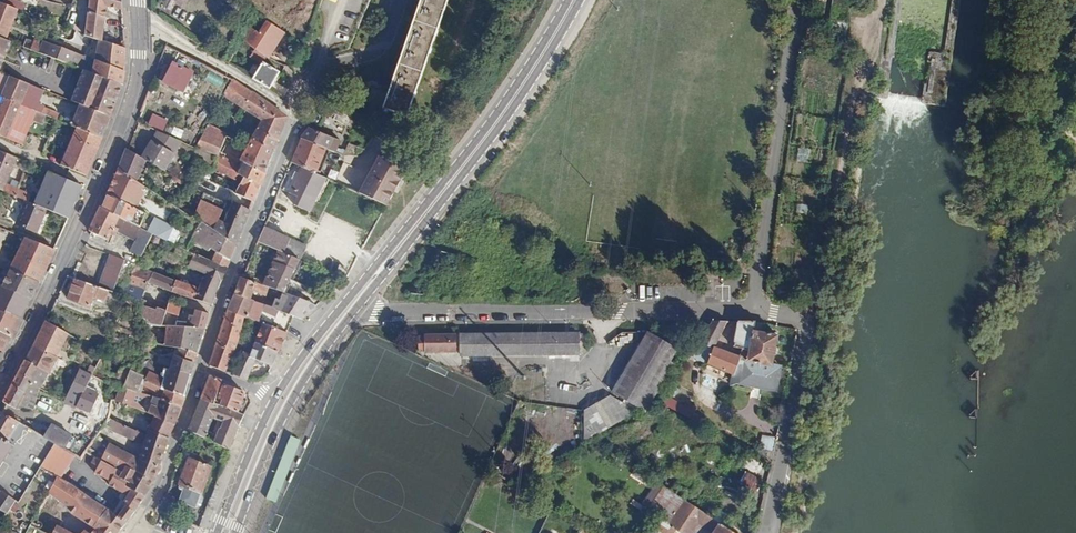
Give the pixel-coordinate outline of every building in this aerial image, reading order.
[(87,33),(102,39),(105,22),(106,5),(122,10),(122,0),(90,0),(87,33)] [(447,0),(421,0),(384,107),(407,115),(447,0)] [(3,38),(15,7),(2,2),(0,1),(0,37),(3,38)] [(254,51),(273,61),(287,28),(270,19),(270,17),(266,15),(260,31),(245,24),(239,37),(256,45),(254,51)] [(102,39),(100,38),(87,33),(85,38),(98,44),(87,70),(114,80),(122,84),(125,75),(126,48),(102,39)] [(0,38),(0,71),(5,73),(17,44),(0,38)] [(50,57),(74,67),(81,53),(60,46),(59,47),(44,41),(43,45),(27,38),(26,40),(20,38),(17,44),(50,57)] [(275,71),(258,61),(250,79),(267,88),(275,71)] [(164,74),(160,80),(182,92),(192,75),(173,64),(171,69),(168,67),(164,74)] [(87,70),(83,68),(70,99),(80,103),(110,115),(116,100),(122,84),(114,80),(87,70)] [(5,73),(0,86),(0,95),(42,112),(50,92),(5,73)] [(240,106),(247,91),(231,81),(225,95),(240,106)] [(276,83),(273,89),(284,95),(287,89),(276,83)] [(250,141),(271,151),(285,118),(247,91),(240,106),(258,119),(250,141)] [(26,149),(42,112),(0,95),(0,138),(26,149)] [(105,126),(110,115),(80,103),(71,125),(75,126),(101,137),(105,126)] [(155,122),(152,127),(167,133),(171,123),(156,117),(155,122)] [(92,157),(101,137),(75,126),(59,164),(85,175),(92,157)] [(213,157),(219,159),(228,136),(212,128),(202,151),(213,157)] [(336,141),(306,128),(300,141),(325,152),(331,154),(336,141)] [(235,176),(238,168),(231,165),(240,142),(228,136),(219,159),(213,157),(208,172),(232,183),(235,176)] [(240,163),(263,174),(271,151),(250,141),(240,163)] [(325,152),(300,141),(290,163),(301,168),(320,177),(323,172),(318,169),(325,152)] [(186,158),(158,144),(153,153),(149,162),(175,177),(186,158)] [(147,160),(126,149),(121,159),(116,170),(136,182),(147,160)] [(0,150),(0,188),(21,197),(24,191),(3,181),(14,156),(0,150)] [(403,164),(375,151),(355,193),(383,206),(403,164)] [(241,179),(258,185),(263,174),(240,163),(238,168),(235,176),(241,179)] [(309,215),(326,179),(320,177),(301,168),(288,195),(296,199),(292,207),(309,215)] [(142,186),(136,182),(116,170),(111,181),(105,193),(133,205),(142,186)] [(81,186),(48,171),(34,203),(53,212),(67,218),(74,202),(81,186)] [(234,197),(252,203),(258,185),(241,179),(234,197)] [(145,213),(133,205),(105,193),(102,199),(98,206),(117,215),(139,225),(145,213)] [(196,222),(234,246),(248,212),(228,206),(227,210),(199,198),(189,217),(196,222)] [(28,201),(18,227),(39,236),(41,230),(45,232),(49,224),(53,212),(28,201)] [(112,226),(117,215),(98,206),(93,218),(87,231),(105,239),(103,242),(108,244),(112,236),(117,238),(121,230),(112,226)] [(208,260),(224,268),(234,246),(196,222),(187,241),(206,250),(207,247),(213,250),(208,260)] [(133,237),(144,242),(149,230),(139,225),(133,237)] [(306,245),(261,227),(255,242),(300,260),(306,245)] [(204,272),(220,279),(224,268),(208,260),(149,230),(144,242),(204,272)] [(54,248),(27,236),(11,270),(38,282),(46,265),(54,248)] [(113,247),(110,257),(124,262),(127,252),(113,247)] [(98,289),(113,294),(124,262),(110,257),(104,273),(98,289)] [(147,274),(210,304),(220,279),(204,272),(198,287),(145,262),(141,271),(147,274)] [(292,268),(278,262),(269,282),(283,288),(292,268)] [(350,271),(330,262),(326,271),(345,280),(350,271)] [(143,284),(147,274),(141,271),(132,267),(125,276),(143,284)] [(11,270),(3,288),(1,287),(0,290),(0,309),(21,318),(30,300),(38,282),(11,270)] [(236,286),(233,292),(244,297),(247,290),(270,300),(273,290),(237,276),(233,285),(236,286)] [(88,306),(96,288),(74,281),(71,290),(68,299),(88,306)] [(301,302),(315,307),(326,297),(307,289),(301,302)] [(244,297),(233,292),(227,310),(243,316),(245,317),(252,299),(244,297)] [(301,302),(282,294),(276,310),(278,310),(293,317),(300,319),(315,307),(301,302)] [(166,315),(176,319),(183,304),(168,299),(161,312),(166,315)] [(185,322),(203,328),(207,313),(194,308),(191,318),(187,317),(185,322)] [(0,309),(0,331),(12,337),(16,328),(21,318),(0,309)] [(243,316),(227,310),(208,366),(225,373),(233,352),(243,316)] [(270,328),(285,334),(293,317),(278,310),(270,328)] [(179,344),(196,352),(203,328),(185,322),(176,319),(166,315),(159,334),(179,344)] [(68,333),(46,321),(40,334),(33,347),(57,357),(68,333)] [(691,356),(729,371),(728,379),(773,388),(778,366),(769,364),(775,335),(753,330),(755,321),(752,321),(738,321),(732,346),(742,349),(740,359),(713,348),(727,321),(710,322),(691,356)] [(263,325),(255,344),(277,353),(285,334),(270,328),(263,325)] [(0,331),(0,352),(4,354),(8,345),(12,337),(0,331)] [(675,347),(646,331),(611,392),(640,408),(657,378),(675,347)] [(574,335),(458,336),(458,357),(574,356),(574,335)] [(414,354),(452,354),(452,336),(421,337),(420,339),(414,339),(414,354)] [(170,365),(190,373),(196,352),(179,344),(176,354),(175,353),(170,365)] [(271,368),(277,353),(255,344),(249,359),(271,368)] [(57,357),(33,347),(29,354),(25,362),(39,366),(49,371),(57,357)] [(242,356),(233,376),(247,382),(256,363),(242,356)] [(25,392),(39,366),(25,362),(19,374),(13,386),(25,392)] [(137,370),(182,396),(190,373),(170,365),(166,376),(140,363),(137,370)] [(158,397),(179,406),(182,396),(137,370),(127,365),(121,382),(134,388),(139,377),(161,389),(158,397)] [(49,371),(39,366),(25,392),(13,386),(9,394),(4,403),(15,409),(31,406),(49,371)] [(91,370),(79,366),(73,379),(87,384),(91,370)] [(209,378),(200,398),(213,403),(221,382),(209,378)] [(87,384),(73,379),(64,399),(90,408),(91,401),(83,398),(87,384)] [(127,402),(134,388),(121,382),(113,396),(127,402)] [(244,394),(224,387),(219,398),(224,399),(222,406),(223,407),(237,413),(244,394)] [(154,415),(149,430),(151,430),(168,437),(179,406),(158,397),(145,392),(141,402),(151,405),(148,413),(154,415)] [(609,395),(584,409),(585,441),(638,412),(609,395)] [(667,396),(662,406),(700,423),(705,412),(667,396)] [(200,398),(187,429),(202,437),(213,403),(200,398)] [(244,415),(237,413),(223,407),(215,427),(217,428),(212,442),(230,450),(244,415)] [(8,440),(20,421),(0,411),(0,435),(8,440)] [(49,421),(42,433),(61,443),(67,430),(49,421)] [(116,477),(145,495),(153,479),(166,441),(149,435),(151,430),(149,430),(126,421),(124,428),(146,436),(142,445),(138,445),(138,448),(141,449),(140,451),(105,446),(94,463),(116,477)] [(0,435),(0,460),(3,462),(14,444),(8,440),(0,435)] [(762,436),(761,450),(774,451),(775,437),(762,436)] [(208,464),(187,456),(176,481),(181,483),(179,487),(181,488),(176,500),(191,506),(208,464)] [(760,480),(746,471),(741,479),(755,488),(760,480)] [(96,528),(110,510),(57,475),(49,489),(72,512),(96,528)] [(103,532),(117,532),(127,519),(142,499),(145,495),(116,477),(110,486),(124,496),(123,499),(125,501),(116,514),(110,510),(96,528),(103,532)] [(690,502),(663,483),(648,506),(670,522),(669,523),(675,527),(690,502)] [(4,488),(0,494),(0,506),(9,509),(18,495),(4,488)] [(176,503),(161,497),(154,509),(171,516),(176,503)] [(690,502),(675,527),(684,532),(688,532),(692,528),(700,532),(736,532),(690,502)] [(9,509),(0,506),(0,523),(9,509)] [(57,524),(51,532),(70,532),(57,524)]
